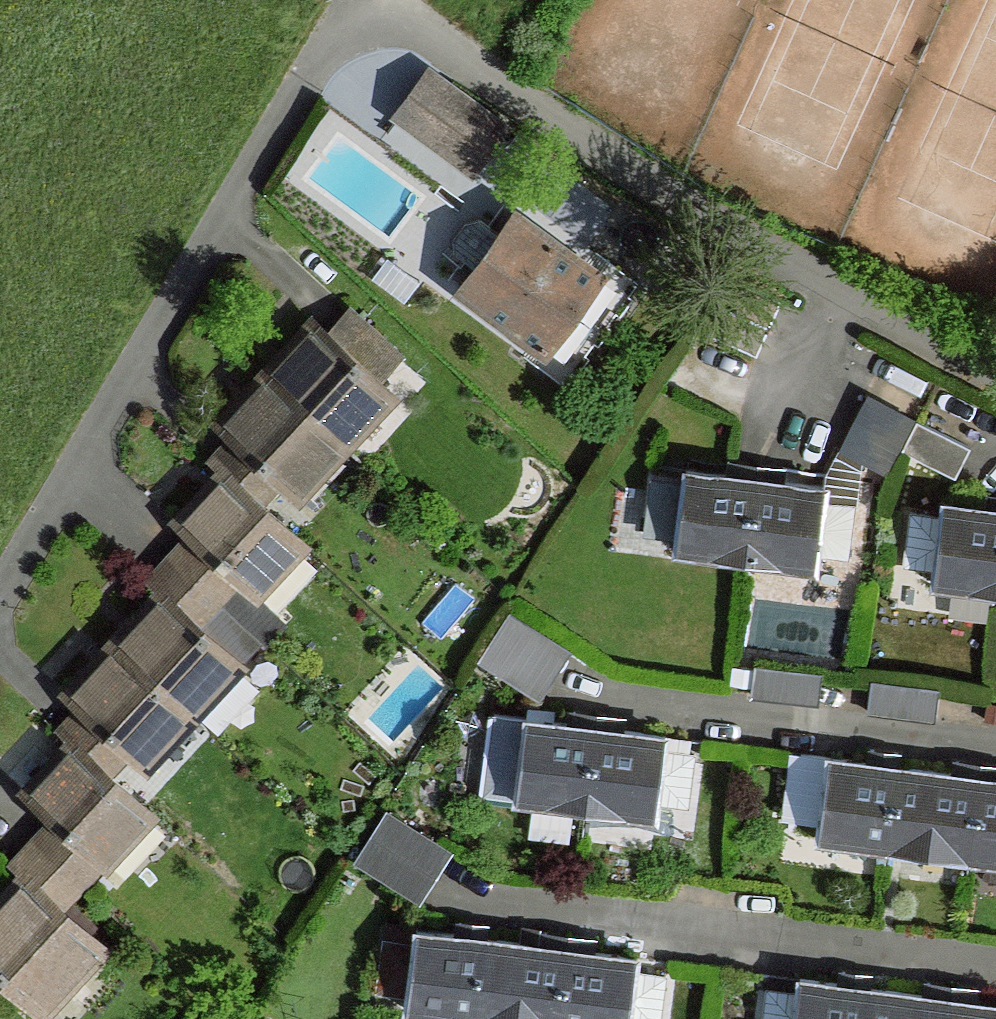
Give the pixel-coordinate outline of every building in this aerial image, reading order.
[(431,74),(399,115),(472,170),(504,125),(431,74)] [(476,267),(460,289),(546,352),(603,275),(516,214),(501,234),(476,267)] [(456,253),(476,267),(501,234),(480,219),(466,223),(455,238),(456,253)] [(351,312),(330,335),(376,378),(398,355),(351,312)] [(376,378),(330,335),(317,324),(271,375),(344,444),(392,393),(376,378)] [(344,444),(271,375),(222,427),(234,438),(281,482),(295,496),(344,444)] [(902,451),(916,421),(867,395),(839,449),(862,461),(887,475),(902,451)] [(970,447),(916,421),(902,451),(956,477),(970,447)] [(281,482),(234,438),(213,460),(228,474),(261,503),(281,482)] [(862,461),(839,449),(827,473),(826,487),(825,499),(856,503),(862,461)] [(746,559),(756,478),(730,475),(687,469),(685,482),(679,537),(677,551),(746,559)] [(261,503),(228,474),(182,524),(193,535),(239,579),(254,592),(301,542),(261,503)] [(825,499),(826,487),(756,478),(746,559),(815,568),(817,555),(825,499)] [(679,537),(685,482),(669,481),(650,496),(647,533),(679,537)] [(849,559),(856,503),(825,499),(817,555),(849,559)] [(980,508),(944,503),(943,515),(936,570),(934,583),(995,591),(995,510),(980,508)] [(903,566),(936,570),(943,515),(910,512),(903,566)] [(239,579),(193,535),(172,558),(218,601),(239,579)] [(218,601),(172,558),(150,580),(166,594),(199,624),(218,601)] [(199,624),(166,594),(118,645),(192,714),(238,662),(199,624)] [(572,652),(511,615),(480,663),(540,701),(572,652)] [(192,714),(118,645),(71,697),(83,708),(129,751),(145,766),(192,714)] [(822,675),(755,667),(753,697),(820,706),(822,675)] [(940,692),(871,683),(868,713),(935,722),(940,692)] [(129,751),(83,708),(62,731),(76,744),(108,773),(129,751)] [(586,808),(596,727),(537,719),(494,714),(484,795),(586,808)] [(666,736),(596,727),(586,808),(656,818),(658,805),(664,749),(666,736)] [(108,773),(76,744),(29,794),(56,819),(102,862),(150,812),(108,773)] [(696,753),(664,749),(658,805),(689,808),(696,753)] [(822,823),(829,756),(793,752),(785,819),(822,823)] [(888,848),(898,767),(829,756),(822,823),(820,839),(888,848)] [(979,776),(898,767),(888,848),(969,858),(979,776)] [(979,776),(969,858),(995,862),(995,779),(979,776)] [(430,873),(445,850),(390,813),(374,836),(390,847),(430,873)] [(102,862),(56,819),(35,842),(81,886),(102,862)] [(390,847),(374,836),(359,860),(375,871),(390,847)] [(81,886),(35,842),(13,864),(28,878),(61,908),(81,886)] [(390,847),(375,871),(416,897),(430,873),(390,847)] [(28,878),(0,909),(0,973),(41,1011),(101,945),(61,908),(28,878)] [(476,1017),(487,938),(417,929),(415,941),(408,994),(407,1009),(476,1017)] [(408,994),(415,941),(382,938),(376,991),(408,994)] [(487,938),(476,1017),(489,1018),(559,1018),(567,948),(487,938)] [(567,948),(559,1018),(628,1018),(634,971),(636,956),(567,948)] [(634,971),(628,1018),(662,1018),(668,975),(634,971)] [(869,988),(801,979),(799,991),(795,1018),(866,1018),(869,988)] [(799,991),(766,986),(762,1018),(795,1018),(799,991)] [(869,988),(866,1018),(948,1018),(951,998),(869,988)] [(951,998),(948,1018),(995,1018),(995,1004),(951,998)]
